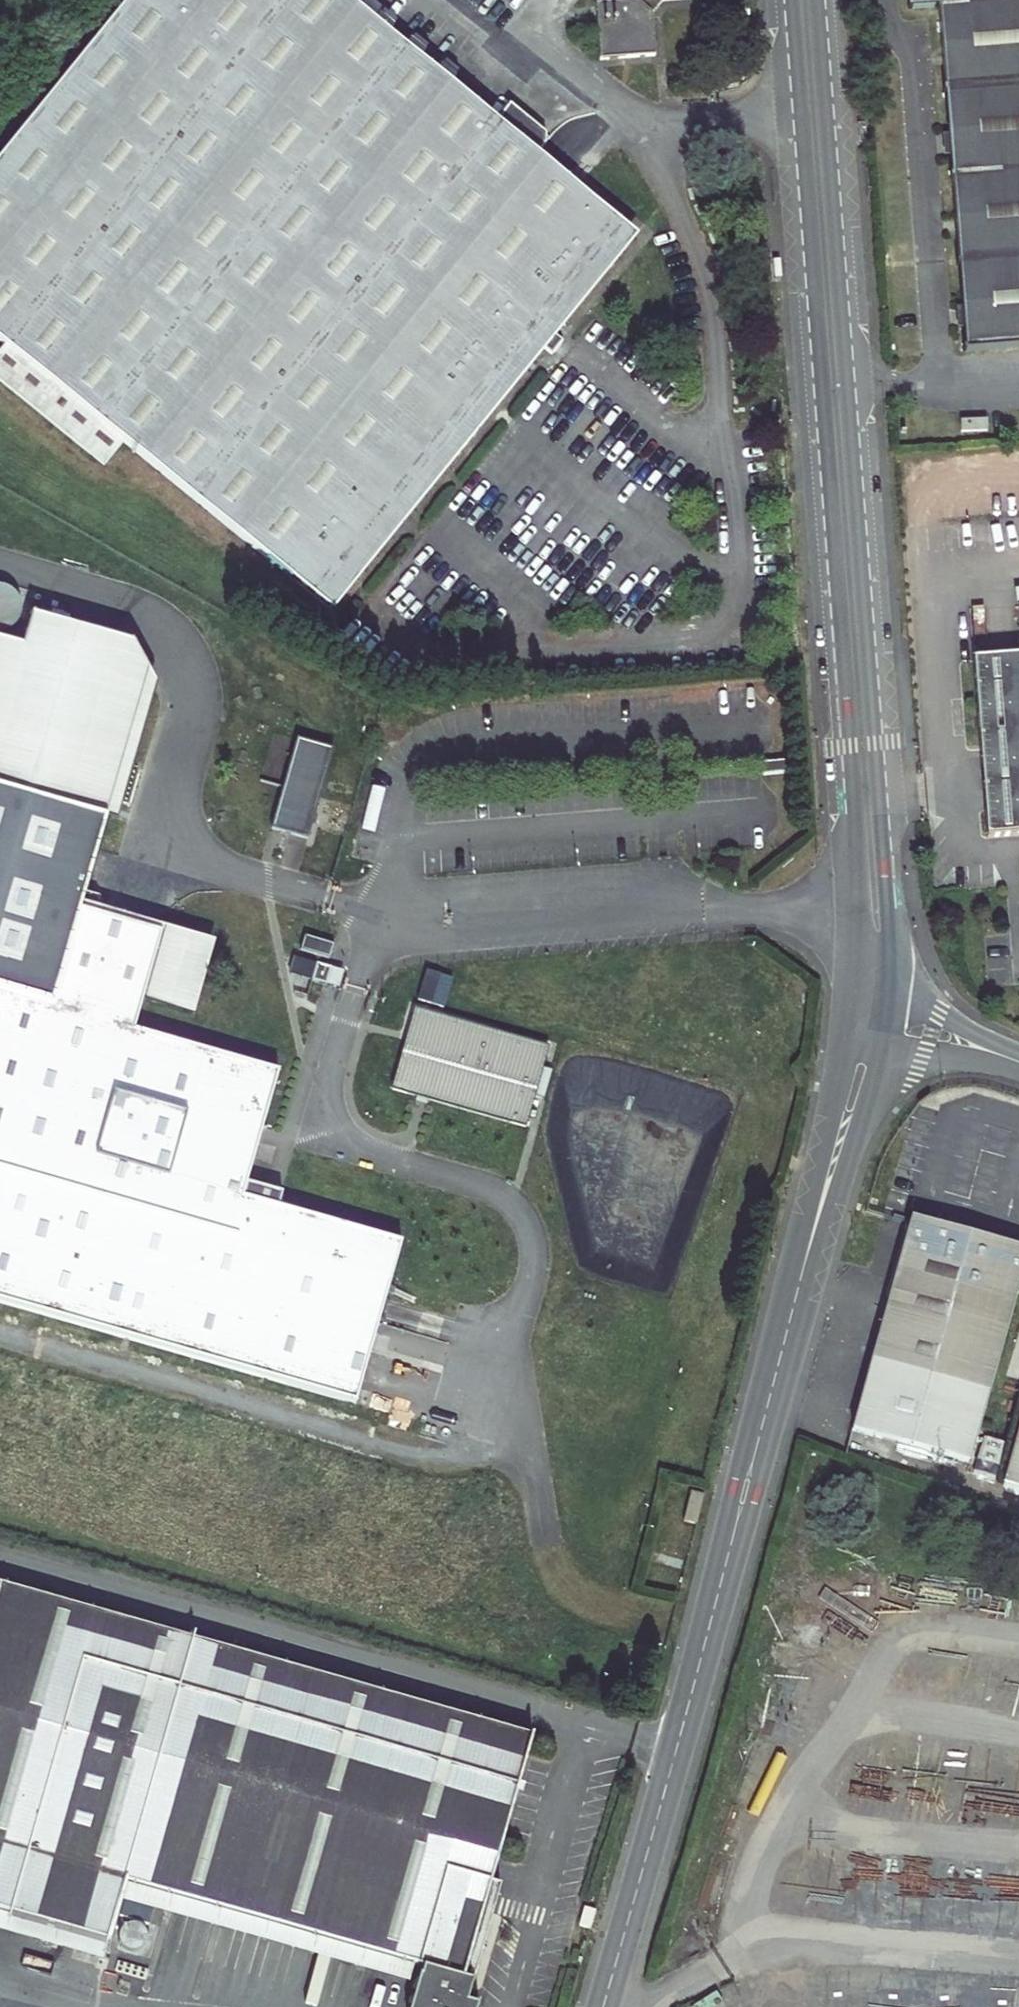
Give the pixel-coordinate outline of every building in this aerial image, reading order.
[(486,123),(453,96),(335,0),(126,0),(0,152),(0,345),(320,609),(629,237),(533,160),(541,149),(539,135),(506,109),(491,127),(486,123)] [(699,0),(638,0),(632,6),(592,8),(596,67),(651,60),(649,17),(661,5),(699,3),(699,0)] [(959,270),(966,359),(1018,350),(1018,0),(908,0),(909,11),(937,8),(959,270)] [(461,86),(453,96),(486,123),(494,113),(461,86)] [(960,419),(961,431),(989,428),(988,418),(960,419)] [(36,649),(143,680),(119,638),(45,617),(36,649)] [(100,832),(143,680),(6,641),(0,662),(0,804),(100,832)] [(971,666),(984,845),(1018,842),(1018,662),(971,666)] [(298,741),(273,830),(309,840),(334,751),(298,741)] [(349,1409),(394,1253),(236,1208),(274,1075),(130,1034),(155,945),(74,922),(100,832),(0,804),(0,1308),(349,1409)] [(303,940),(300,953),(329,959),(332,946),(303,940)] [(289,973),(304,978),(309,962),(294,958),(289,973)] [(309,962),(304,978),(327,984),(331,968),(309,962)] [(343,972),(331,968),(327,984),(339,988),(343,972)] [(547,1046),(414,1008),(389,1088),(523,1128),(547,1046)] [(912,1217),(855,1431),(970,1462),(1017,1286),(1018,1287),(1018,1245),(912,1217)] [(1005,1488),(1018,1491),(1018,1437),(1005,1488)] [(696,1525),(703,1495),(692,1492),(684,1523),(696,1525)] [(0,1580),(0,1905),(108,1938),(125,1878),(419,1962),(407,2006),(477,2006),(478,2004),(471,2002),(504,1888),(491,1885),(533,1738),(0,1580)] [(130,1888),(125,1906),(411,1989),(416,1972),(130,1888)] [(596,1910),(583,1906),(577,1927),(590,1931),(596,1910)] [(0,1913),(0,1935),(108,1966),(114,1947),(0,1913)]
